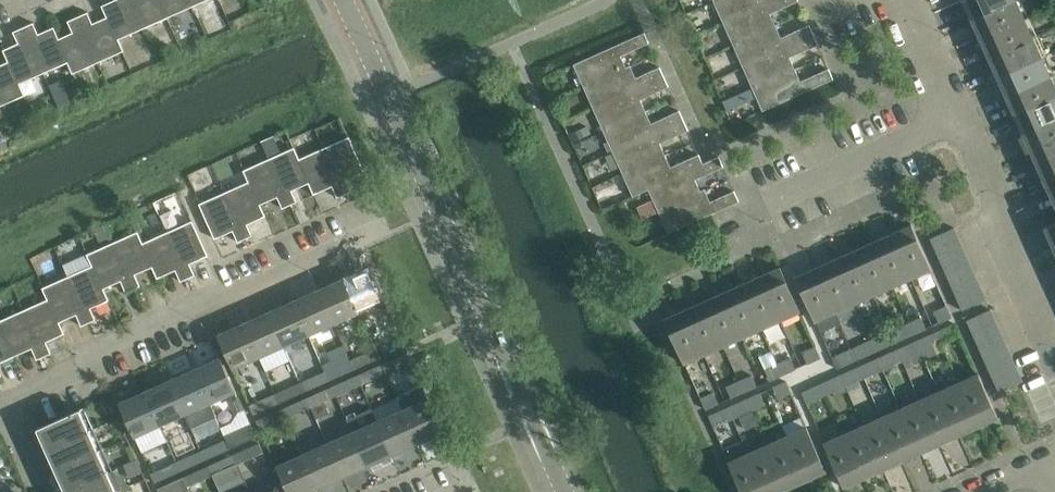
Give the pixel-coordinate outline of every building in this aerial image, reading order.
[(143,28),(130,0),(114,0),(102,5),(123,51),(124,51),(119,39),(143,28)] [(167,17),(160,0),(130,0),(143,28),(167,17)] [(167,17),(192,6),(189,0),(160,0),(167,17)] [(723,22),(772,0),(714,0),(713,0),(723,22)] [(733,44),(775,25),(770,13),(798,0),(772,0),(723,22),(733,44)] [(972,18),(1011,0),(964,0),(972,18)] [(1021,0),(1011,0),(972,18),(980,37),(1028,15),(1021,0)] [(88,11),(78,16),(98,62),(123,51),(102,5),(107,17),(93,23),(88,11)] [(1036,34),(1028,15),(980,37),(989,56),(1036,34)] [(74,73),(98,62),(78,16),(67,21),(72,32),(59,38),(54,27),(53,27),(74,73)] [(34,22),(24,27),(44,73),(68,62),(73,73),(74,73),(53,27),(39,33),(34,22)] [(733,44),(743,66),(813,34),(809,24),(781,37),(775,25),(733,44)] [(20,83),(44,73),(24,27),(13,31),(18,43),(4,49),(25,95),(20,83)] [(583,86),(626,67),(620,55),(649,43),(644,32),(573,64),(583,86)] [(743,66),(753,88),(795,69),(790,57),(818,44),(813,34),(743,66)] [(1045,54),(1036,34),(989,56),(998,75),(1045,54)] [(25,95),(4,49),(2,50),(7,62),(0,65),(0,106),(25,95)] [(1054,73),(1045,54),(998,75),(1006,94),(1054,73)] [(583,86),(593,108),(664,76),(660,66),(631,79),(626,67),(583,86)] [(795,69),(753,88),(763,110),(833,78),(829,68),(800,80),(795,69)] [(1054,73),(1006,94),(1015,113),(1054,95),(1054,76),(1054,73)] [(593,108),(603,130),(645,111),(640,99),(669,86),(664,76),(593,108)] [(61,79),(50,84),(59,105),(70,100),(61,79)] [(1015,113),(1024,132),(1054,118),(1054,95),(1015,113)] [(651,123),(645,111),(603,130),(613,152),(684,120),(679,110),(651,123)] [(1024,132),(1032,151),(1054,141),(1054,118),(1024,132)] [(613,152),(623,174),(665,155),(660,143),(688,130),(684,120),(613,152)] [(349,136),(324,147),(344,194),(352,191),(346,179),(364,171),(349,136)] [(1032,151),(1041,171),(1054,164),(1054,141),(1032,151)] [(292,190),(308,182),(309,182),(299,159),(299,158),(294,147),(269,158),(289,205),(297,201),(292,190)] [(324,147),(299,158),(299,159),(309,182),(308,182),(314,194),(332,185),(337,197),(344,194),(324,147)] [(703,164),(703,163),(699,154),(670,166),(665,155),(623,174),(633,196),(649,189),(648,188),(703,164)] [(649,189),(658,210),(700,191),(695,179),(724,166),(719,156),(703,163),(703,164),(648,188),(649,189)] [(269,158),(243,170),(248,181),(249,181),(259,204),(260,204),(277,196),(282,208),(289,205),(269,158)] [(1041,171),(1050,190),(1054,187),(1054,164),(1041,171)] [(265,215),(260,204),(259,204),(249,181),(248,181),(224,192),(245,238),(252,235),(247,223),(265,215)] [(700,191),(658,210),(668,233),(739,201),(734,190),(706,203),(700,191)] [(224,192),(199,203),(214,238),(233,230),(238,241),(245,238),(224,192)] [(192,220),(168,231),(188,278),(195,275),(190,263),(208,255),(192,220)] [(1045,226),(1054,246),(1054,245),(1054,222),(1045,226)] [(932,268),(912,224),(892,233),(912,277),(932,268)] [(936,249),(960,239),(954,226),(931,237),(936,249)] [(135,274),(152,266),(153,266),(143,242),(144,242),(139,230),(113,242),(133,288),(140,285),(135,274)] [(188,278),(168,231),(144,242),(143,242),(153,266),(152,266),(157,278),(176,269),(181,281),(188,278)] [(893,286),(912,277),(892,233),(873,242),(893,286)] [(965,251),(960,239),(936,249),(941,261),(965,251)] [(113,242),(87,253),(92,265),(93,265),(103,288),(104,288),(121,280),(126,292),(133,288),(113,242)] [(893,286),(873,242),(854,250),(874,294),(893,286)] [(854,303),(874,294),(854,250),(834,259),(854,303)] [(947,273),(970,262),(965,251),(941,261),(947,273)] [(834,259),(815,268),(835,312),(840,323),(859,314),(854,303),(834,259)] [(976,274),(970,262),(947,273),(952,285),(976,274)] [(109,299),(104,288),(103,288),(93,265),(92,265),(68,276),(89,322),(96,319),(91,307),(109,299)] [(370,266),(344,278),(359,312),(385,300),(370,266)] [(761,275),(781,319),(801,311),(781,266),(761,275)] [(815,321),(835,312),(815,268),(796,276),(815,321)] [(952,285),(957,297),(981,286),(976,274),(952,285)] [(742,284),(762,328),(781,319),(761,275),(742,284)] [(68,276),(42,287),(47,299),(48,298),(58,322),(59,321),(76,314),(82,325),(89,322),(68,276)] [(334,323),(359,312),(344,278),(319,289),(334,323)] [(723,293),(743,336),(762,328),(742,284),(723,293)] [(986,299),(981,286),(957,297),(963,309),(986,299)] [(319,289),(294,300),(309,334),(334,323),(319,289)] [(704,301),(723,345),(743,336),(723,293),(704,301)] [(64,333),(59,321),(58,322),(48,298),(47,299),(23,309),(44,356),(51,353),(46,341),(64,333)] [(284,345),(309,334),(294,300),(269,312),(284,345)] [(684,310),(704,354),(723,345),(704,301),(684,310)] [(939,322),(952,316),(947,305),(934,311),(939,322)] [(972,331),(996,321),(991,308),(967,319),(972,331)] [(23,309),(0,320),(0,323),(14,355),(32,347),(37,359),(44,356),(23,309)] [(665,319),(684,363),(704,354),(684,310),(665,319)] [(269,312),(244,323),(259,356),(284,345),(269,312)] [(921,316),(909,322),(914,333),(926,328),(921,316)] [(1002,332),(996,321),(972,331),(977,343),(1002,332)] [(901,339),(914,333),(909,322),(895,328),(901,339)] [(955,322),(942,328),(947,340),(960,334),(955,322)] [(14,355),(0,323),(0,362),(14,355)] [(233,368),(259,356),(244,323),(218,334),(233,368)] [(370,335),(380,357),(405,346),(401,337),(397,339),(391,325),(370,335)] [(1007,344),(1002,332),(977,343),(983,355),(1007,344)] [(883,334),(871,339),(876,351),(888,345),(883,334)] [(929,334),(917,339),(925,358),(937,353),(929,334)] [(863,357),(876,351),(871,339),(857,345),(863,357)] [(903,345),(909,357),(912,364),(925,358),(917,339),(903,345)] [(983,355),(988,367),(1012,356),(1007,344),(983,355)] [(808,363),(821,357),(816,346),(803,352),(808,363)] [(369,351),(351,359),(355,368),(373,360),(369,351)] [(838,368),(850,362),(845,351),(832,357),(838,368)] [(891,351),(878,357),(884,368),(896,363),(891,351)] [(408,352),(389,360),(393,369),(412,361),(408,352)] [(994,379),(1018,368),(1012,356),(988,367),(994,379)] [(236,391),(221,357),(195,368),(210,402),(236,391)] [(783,375),(796,368),(791,357),(778,363),(783,375)] [(878,357),(865,363),(871,374),(884,368),(878,357)] [(336,377),(355,368),(351,359),(332,368),(336,377)] [(783,375),(778,363),(765,368),(770,380),(783,375)] [(375,366),(357,374),(361,384),(380,375),(375,366)] [(216,415),(210,402),(195,368),(170,380),(185,413),(191,427),(216,415)] [(853,368),(840,374),(845,386),(858,380),(853,368)] [(1023,380),(1018,368),(994,379),(999,391),(1023,380)] [(959,382),(978,426),(998,417),(978,373),(959,382)] [(319,374),(300,382),(304,391),(323,383),(319,374)] [(343,392),(361,384),(357,374),(339,383),(343,392)] [(744,392),(758,386),(753,374),(739,380),(744,392)] [(840,374),(827,380),(833,392),(845,386),(840,374)] [(185,413),(170,380),(145,391),(160,425),(185,413)] [(732,397),(744,392),(739,380),(727,386),(732,397)] [(786,381),(773,386),(778,398),(791,392),(786,381)] [(286,399),(304,391),(300,382),(282,390),(286,399)] [(959,382),(939,390),(959,434),(978,426),(959,382)] [(397,396),(403,409),(418,443),(444,431),(423,385),(397,396)] [(815,385),(802,391),(807,403),(820,397),(815,385)] [(325,389),(307,397),(311,406),(329,398),(325,389)] [(920,399),(940,443),(959,434),(939,390),(920,399)] [(160,425),(145,391),(119,402),(135,436),(160,425)] [(706,409),(719,403),(714,391),(701,397),(706,409)] [(747,398),(752,410),(765,404),(760,392),(747,398)] [(254,414),(273,405),(269,396),(250,404),(254,414)] [(307,397),(289,405),(293,414),(311,406),(307,397)] [(747,398),(734,403),(739,415),(752,410),(747,398)] [(940,443),(920,399),(901,408),(921,452),(940,443)] [(46,449),(94,428),(84,407),(37,428),(46,449)] [(921,452),(901,408),(882,416),(902,460),(921,452)] [(403,409),(378,420),(393,454),(418,443),(403,409)] [(721,409),(708,415),(714,427),(727,421),(721,409)] [(256,420),(260,429),(279,420),(275,411),(256,420)] [(782,425),(787,436),(807,480),(827,471),(802,416),(782,425)] [(902,460),(882,416),(863,425),(883,469),(902,460)] [(378,420),(353,432),(368,465),(393,454),(378,420)] [(250,422),(224,433),(227,439),(231,448),(257,436),(250,422)] [(883,469),(863,425),(844,434),(864,477),(883,469)] [(103,448),(94,428),(46,449),(55,470),(103,448)] [(353,432),(328,443),(343,476),(368,465),(353,432)] [(864,477),(844,434),(824,443),(844,486),(864,477)] [(768,444),(787,488),(807,480),(787,436),(768,444)] [(206,459),(224,451),(220,442),(202,450),(206,459)] [(259,443),(240,451),(244,460),(263,452),(259,443)] [(328,443),(302,454),(317,488),(343,476),(328,443)] [(748,453),(766,491),(779,491),(787,488),(768,444),(748,453)] [(64,490),(112,469),(103,448),(55,470),(64,490)] [(187,467),(206,459),(202,450),(183,458),(187,467)] [(742,491),(766,491),(748,453),(728,462),(742,491)] [(234,454),(208,465),(213,474),(238,463),(234,454)] [(289,491),(308,491),(317,488),(302,454),(277,465),(289,491)] [(137,459),(124,464),(129,477),(142,472),(137,459)] [(155,482),(174,473),(170,464),(151,473),(155,482)] [(194,483),(213,474),(208,465),(190,473),(194,483)] [(112,469),(64,490),(65,491),(114,491),(121,489),(112,469)] [(158,488),(159,491),(190,491),(183,476),(177,479),(158,488)]
